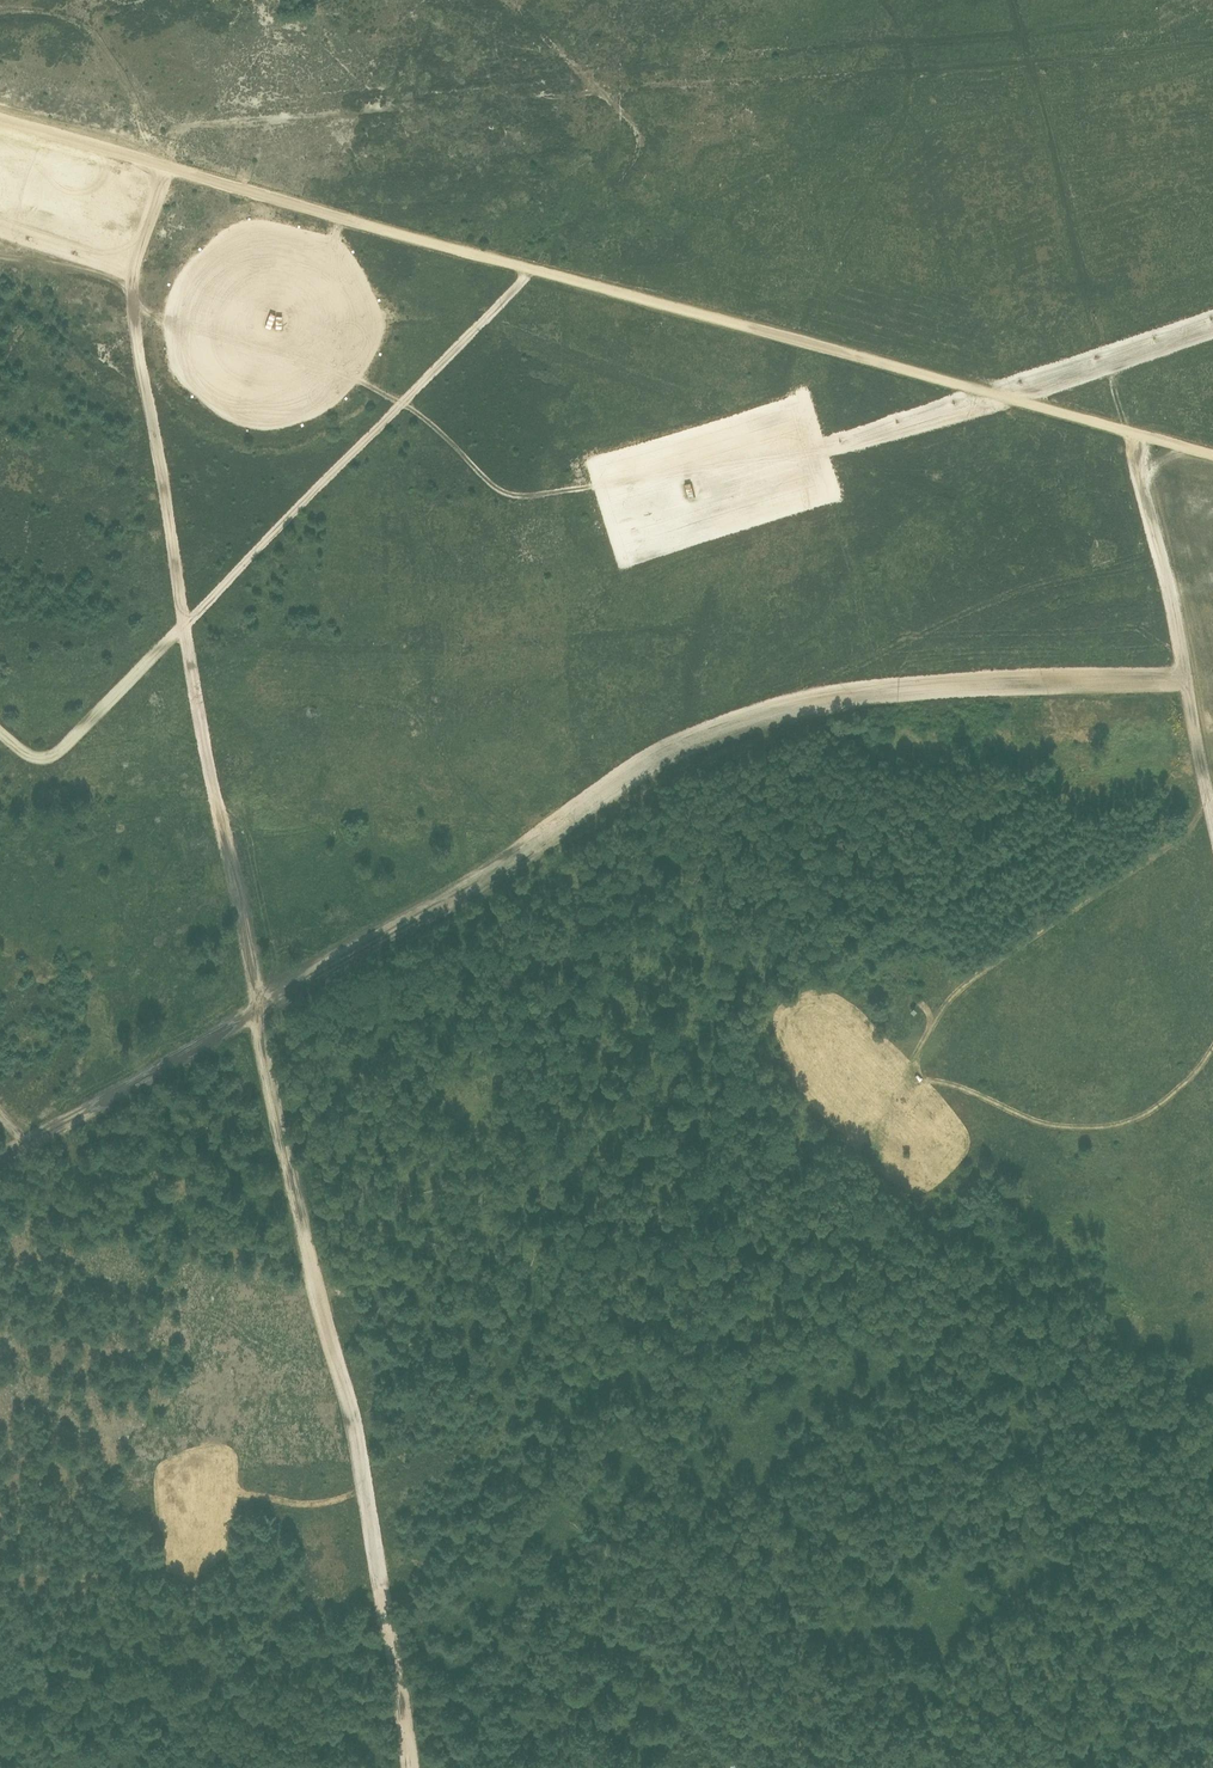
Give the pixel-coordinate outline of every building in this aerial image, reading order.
[(272,313),(267,325),(273,327),(277,315),(272,313)]
